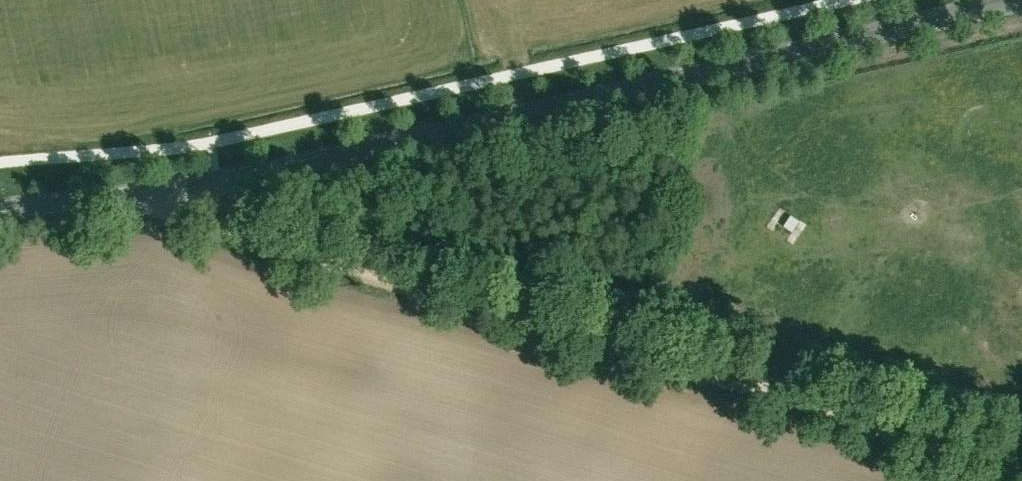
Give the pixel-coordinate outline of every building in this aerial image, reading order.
[(645,292),(638,291),(636,301),(643,302),(645,292)]
